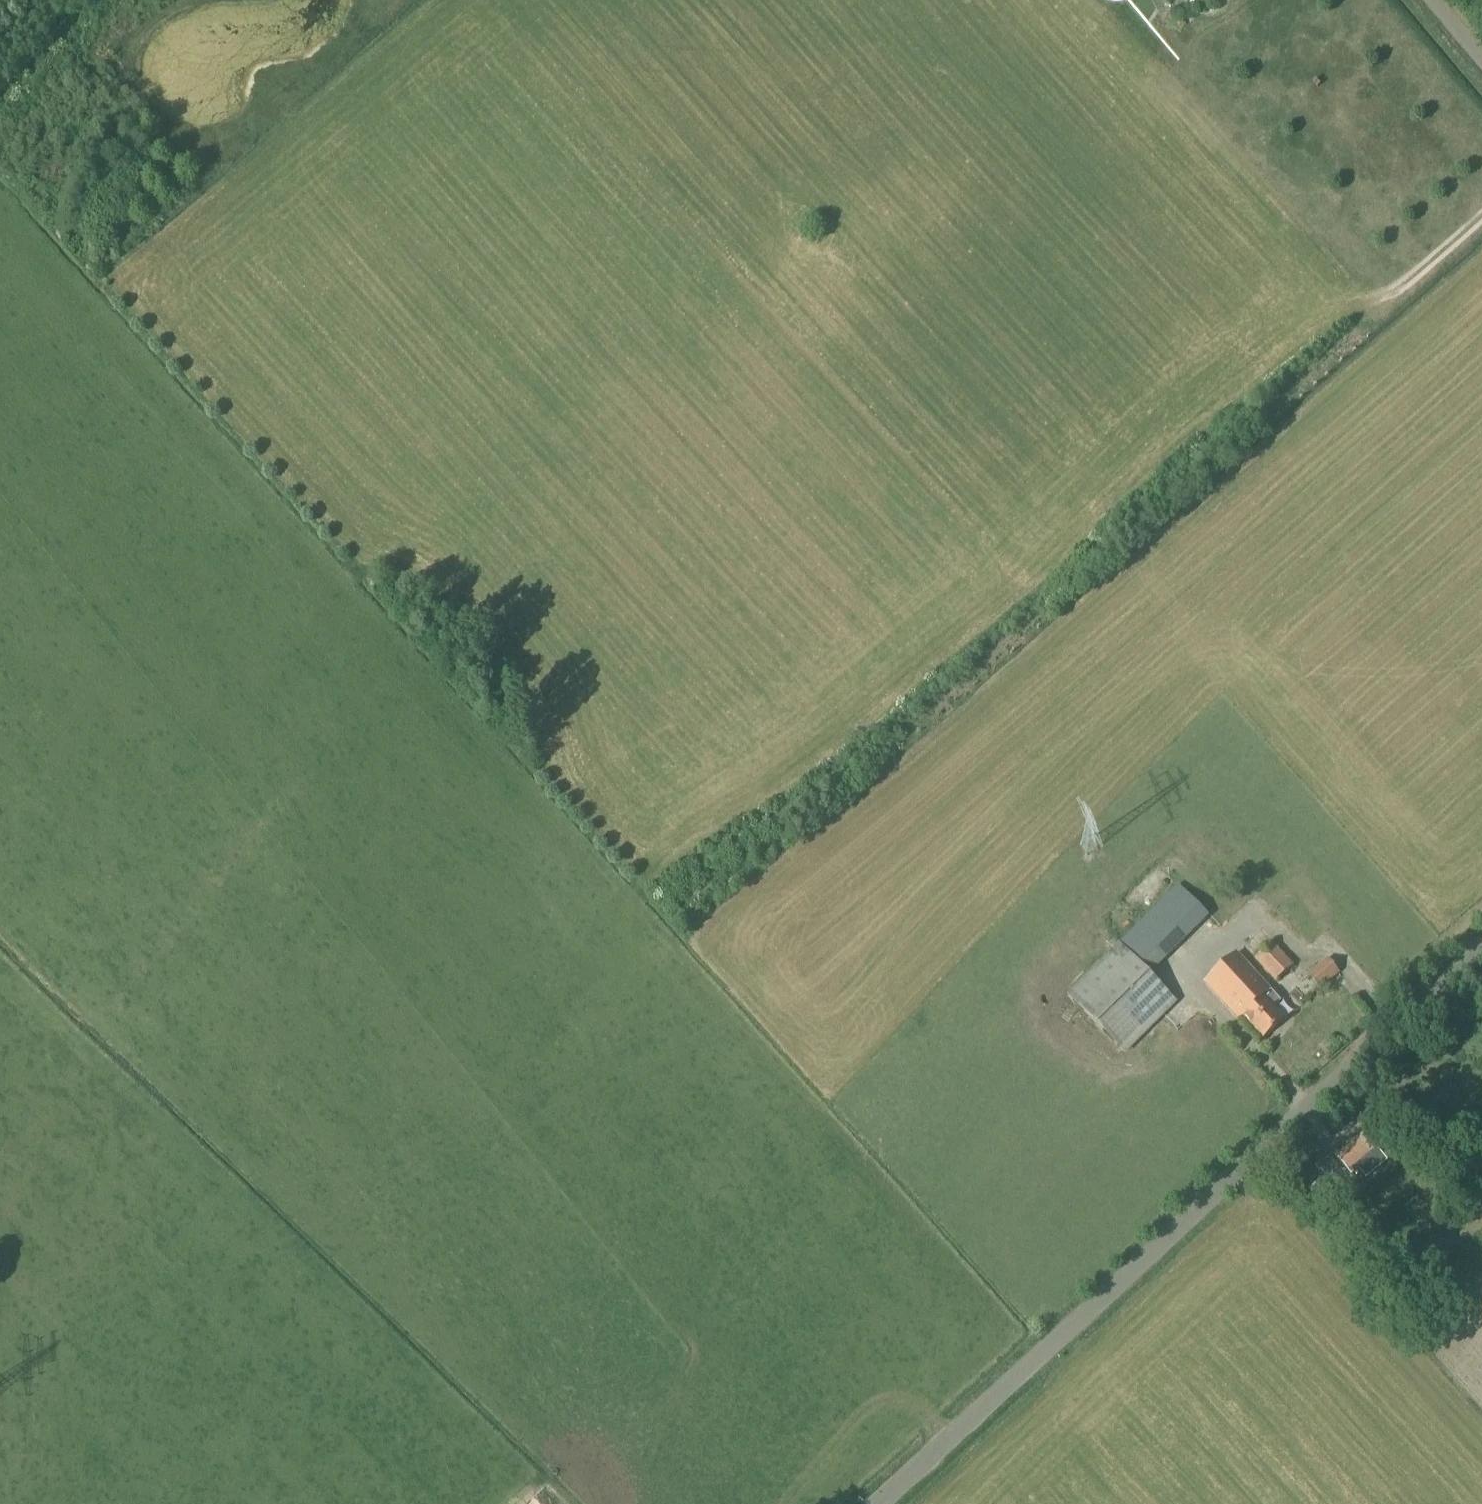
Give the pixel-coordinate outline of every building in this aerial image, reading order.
[(1177,886),(1065,997),(1124,1055),(1176,1003),(1150,976),(1208,919),(1177,886)] [(1276,981),(1291,966),(1271,946),(1256,960),(1276,981)] [(1284,1021),(1273,1009),(1280,1003),(1270,991),(1237,955),(1204,984),(1239,1022),(1242,1019),(1262,1041),(1284,1021)] [(1327,991),(1348,977),(1341,967),(1320,981),(1327,991)] [(1334,1061),(1347,1049),(1339,1041),(1327,1053),(1334,1061)] [(1350,1176),(1378,1154),(1363,1135),(1335,1158),(1350,1176)]
